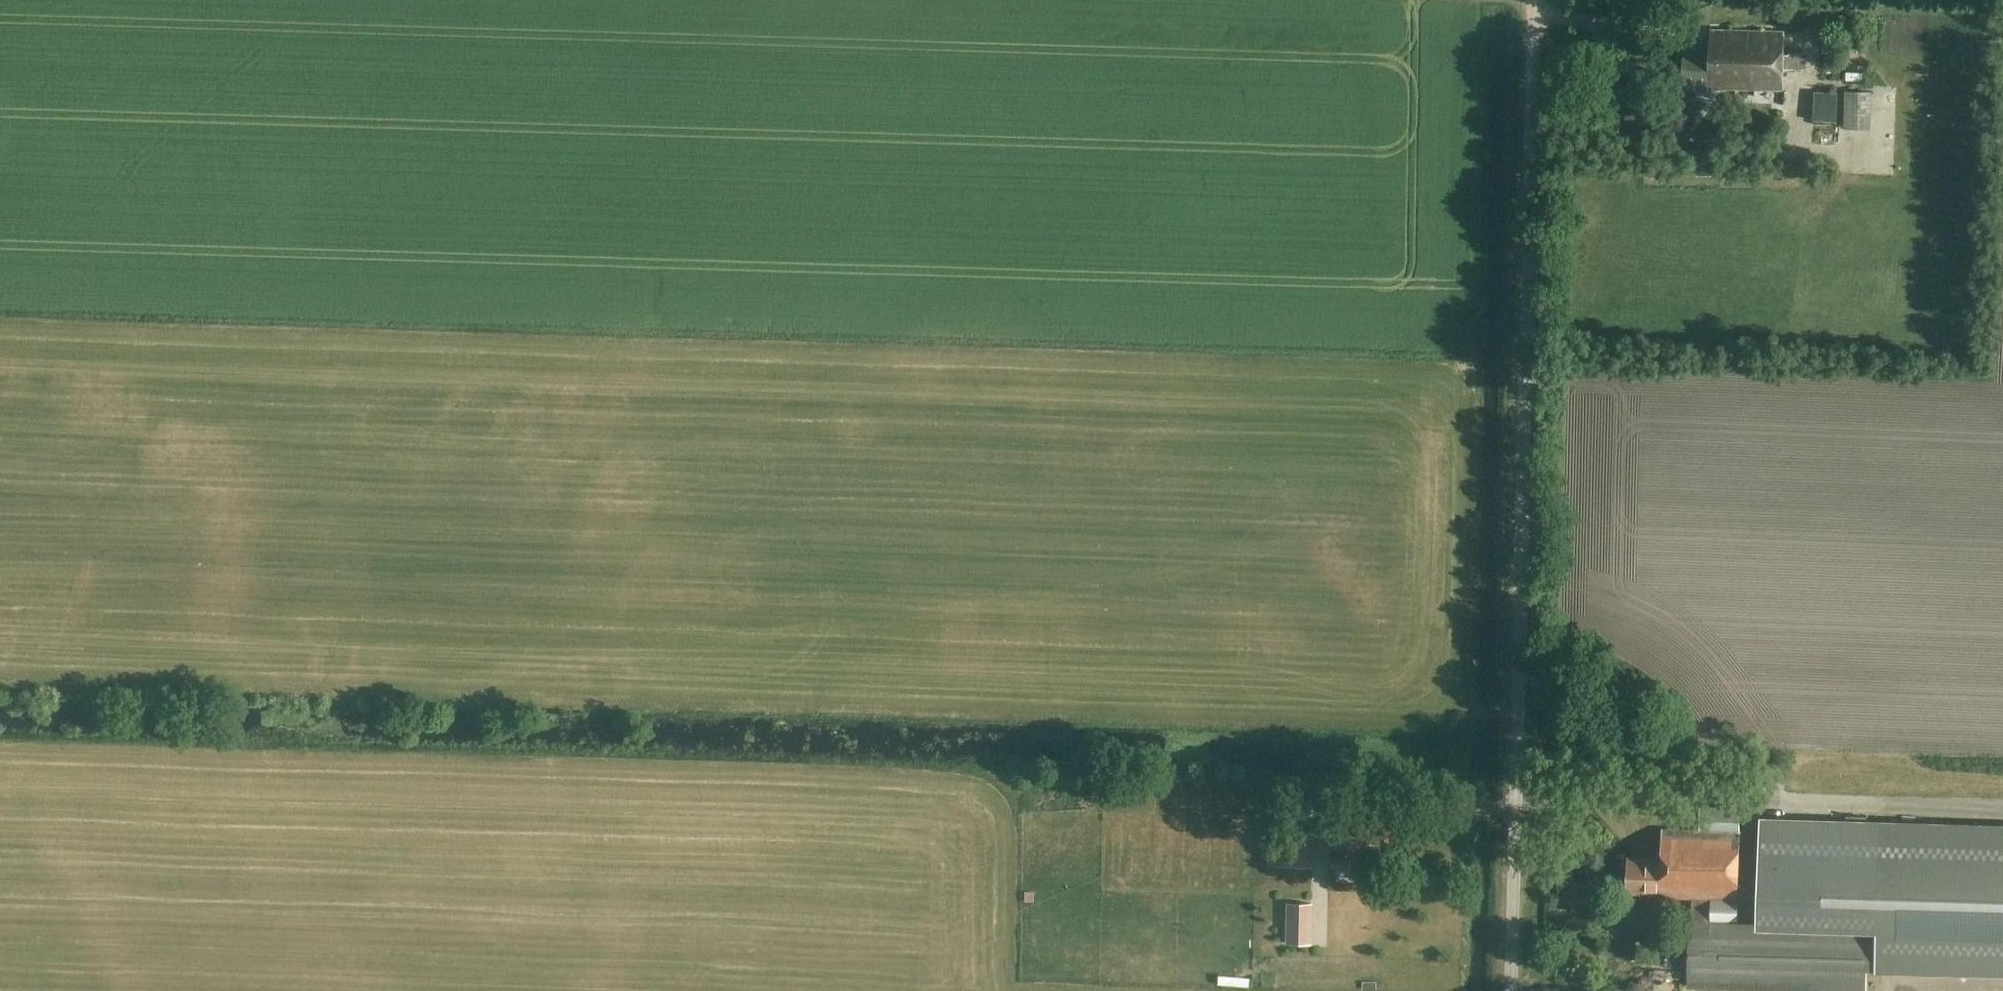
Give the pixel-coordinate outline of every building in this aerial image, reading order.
[(1784,32),(1710,30),(1709,50),(1684,49),(1683,85),(1709,86),(1708,88),(1783,90),(1784,32)] [(1844,78),(1864,80),(1865,67),(1845,65),(1844,78)] [(1741,808),(1700,807),(1700,831),(1663,830),(1662,859),(1628,858),(1627,893),(1661,894),(1661,898),(1692,899),(1692,922),(1690,922),(1688,987),(1846,990),(1867,990),(1868,944),(1876,944),(1876,973),(2002,976),(2002,824),(1765,817),(1762,924),(1737,923),(1741,808)] [(1410,849),(1410,819),(1377,818),(1377,817),(1333,816),(1332,847),(1410,849)] [(1288,837),(1287,867),(1312,867),(1312,838),(1288,837)] [(1350,856),(1332,856),(1332,868),(1350,868),(1350,856)] [(1310,904),(1286,903),(1285,943),(1309,943),(1310,904)]
